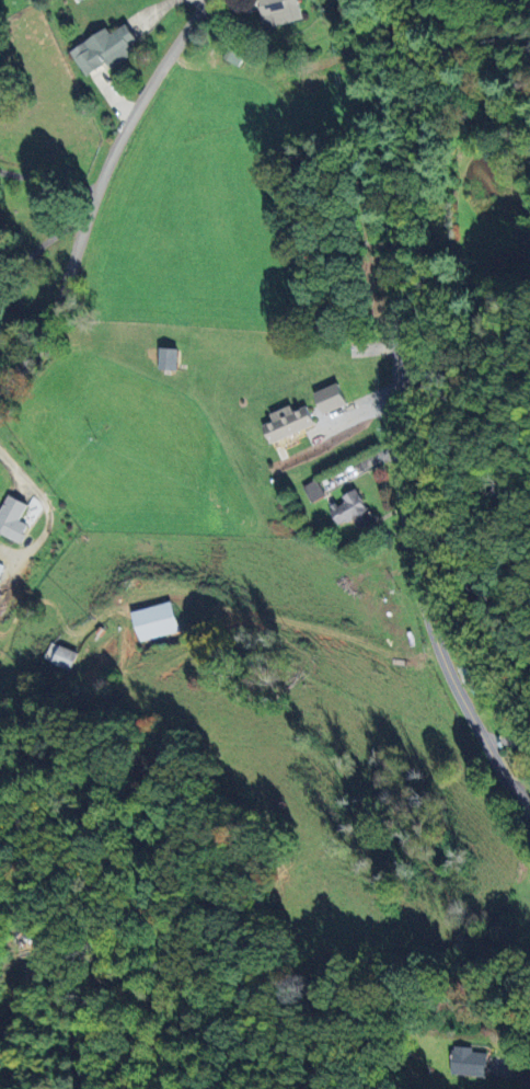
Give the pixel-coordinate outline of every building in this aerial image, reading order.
[(300,21),(297,0),(258,0),(262,27),(300,21)] [(71,51),(87,76),(107,63),(111,68),(136,52),(132,45),(138,41),(127,24),(111,34),(107,28),(71,51)] [(158,370),(177,371),(178,349),(159,349),(158,370)] [(315,393),(324,414),(348,404),(339,383),(315,393)] [(271,414),(274,421),(263,426),(270,443),(315,425),(308,406),(296,411),(293,405),(271,414)] [(312,502),(325,496),(317,480),(304,487),(312,502)] [(362,531),(376,522),(356,489),(343,497),(345,500),(329,510),(340,526),(353,518),(362,531)] [(7,496),(0,512),(0,533),(21,542),(29,525),(20,521),(27,504),(7,496)] [(139,641),(179,631),(172,602),(132,612),(139,641)] [(71,670),(79,653),(52,642),(45,659),(71,670)] [(490,1052),(475,1051),(476,1046),(454,1045),(452,1074),(489,1075),(490,1052)]
